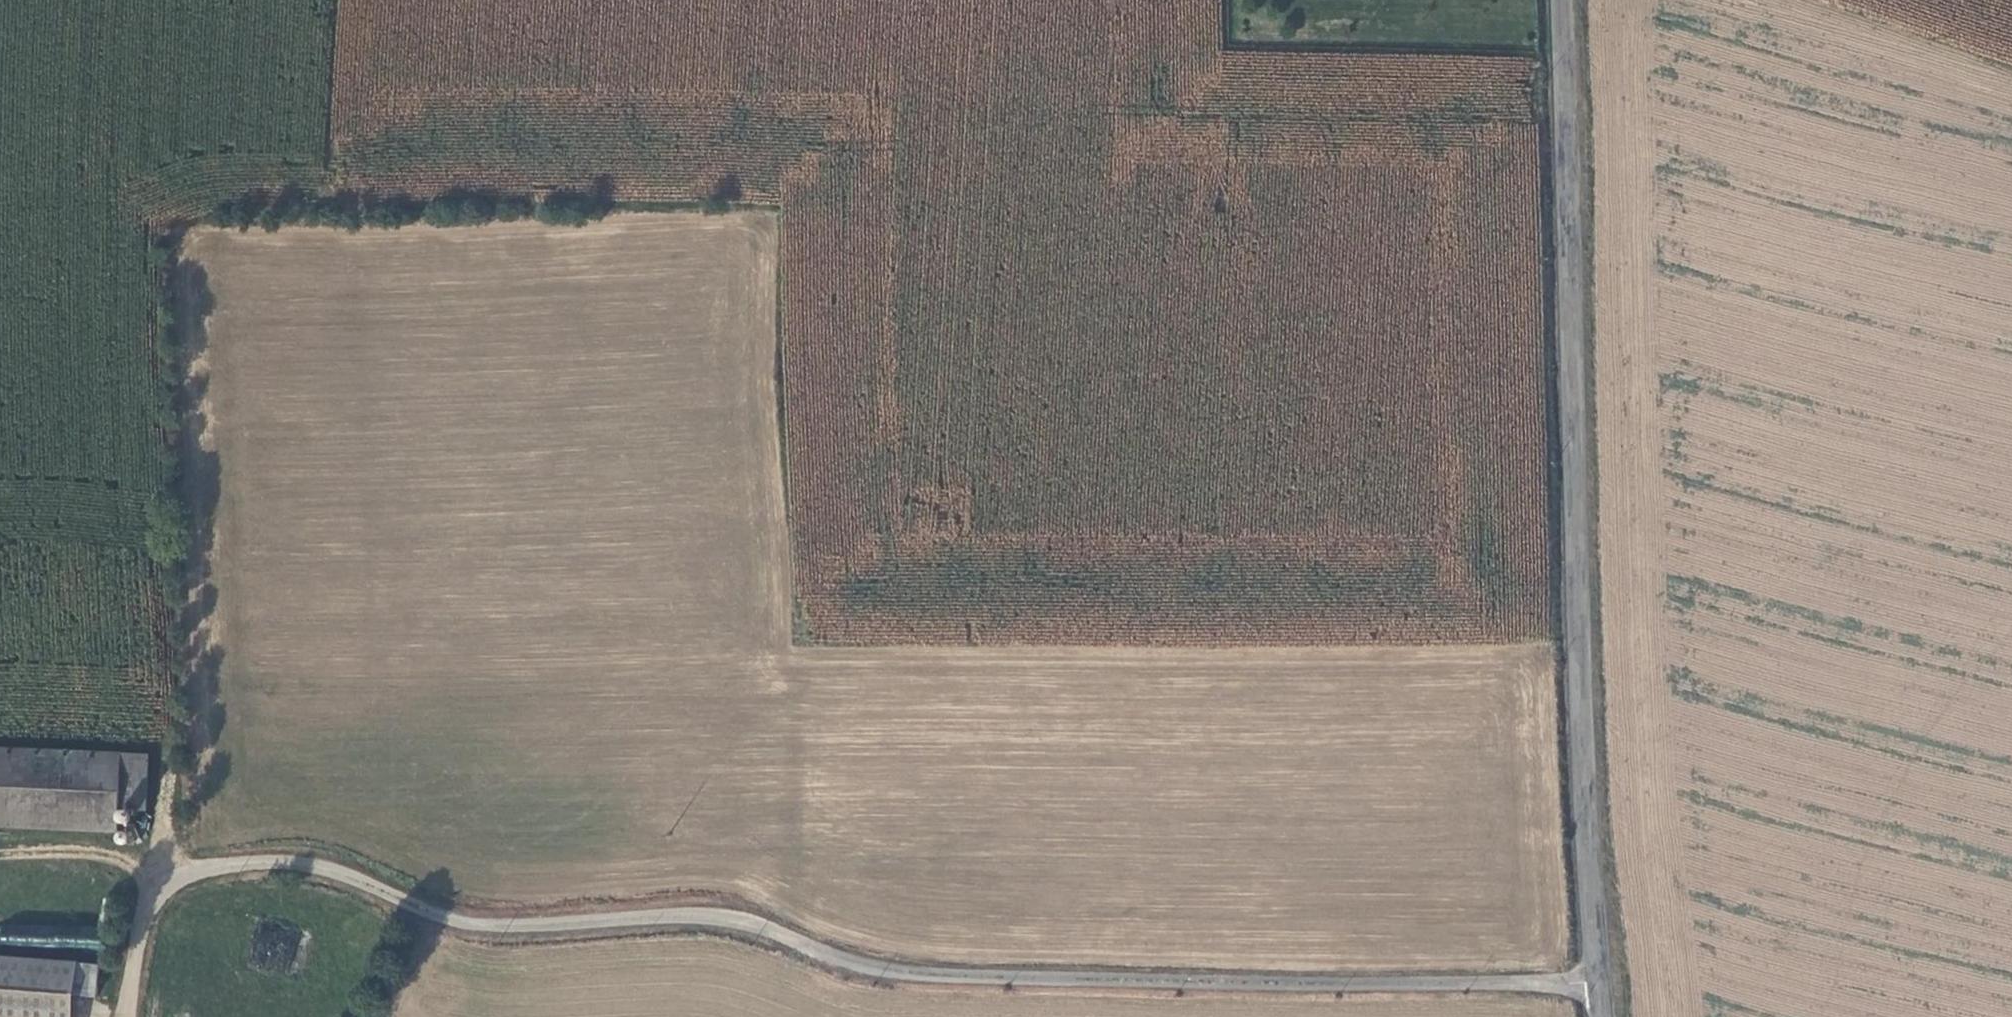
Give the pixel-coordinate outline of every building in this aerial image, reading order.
[(111,822),(114,800),(139,801),(143,746),(0,739),(0,818),(111,822)] [(0,955),(0,1016),(64,1016),(67,993),(70,962),(0,955)] [(91,964),(70,962),(67,993),(87,996),(91,964)] [(88,997),(72,996),(70,1016),(86,1016),(88,997)]
